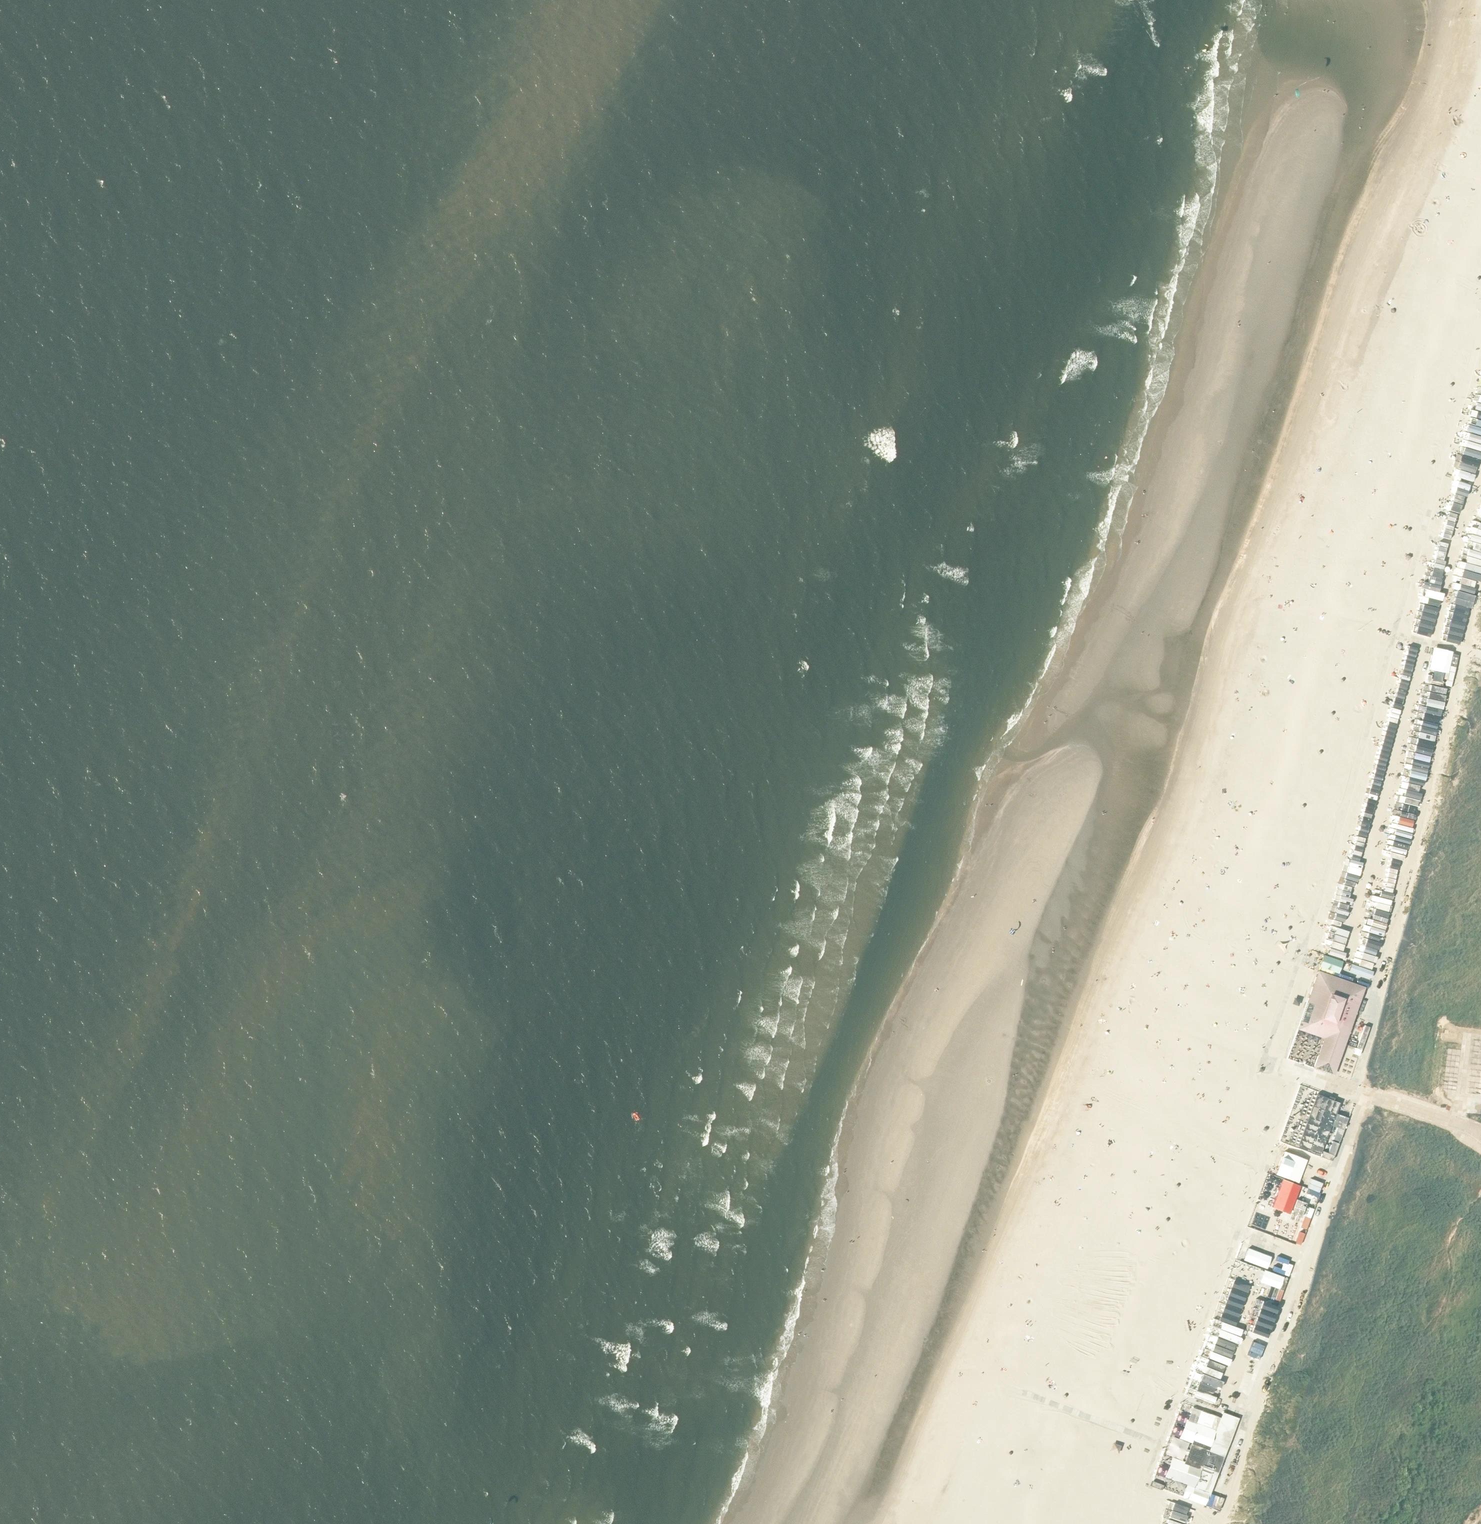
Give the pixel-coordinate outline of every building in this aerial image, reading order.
[(1480,460),(1480,449),(1466,444),(1457,473),(1474,478),(1478,462),(1480,463),(1480,460)] [(1446,509),(1457,512),(1466,483),(1455,479),(1446,509)] [(1448,641),(1460,643),(1467,606),(1474,607),(1478,588),(1474,587),(1475,579),(1480,580),(1480,508),(1479,507),(1473,540),(1467,539),(1448,641)] [(1439,535),(1447,537),(1454,513),(1447,511),(1439,535)] [(1434,541),(1416,633),(1431,635),(1439,593),(1436,592),(1445,543),(1434,541)] [(1357,859),(1416,647),(1408,644),(1324,945),(1328,946),(1325,953),(1342,959),(1345,951),(1340,950),(1347,930),(1338,927),(1351,885),(1354,886),(1361,860),(1357,859)] [(1450,687),(1457,652),(1432,647),(1425,682),(1449,687),(1450,687)] [(1370,969),(1449,687),(1425,682),(1350,961),(1370,969)] [(1307,1000),(1318,1004),(1310,1026),(1326,1032),(1324,1037),(1329,1039),(1323,1056),(1337,1061),(1363,987),(1318,971),(1317,971),(1307,1000)] [(1332,1158),(1352,1102),(1299,1084),(1279,1141),(1332,1158)] [(1320,1192),(1332,1158),(1279,1141),(1267,1173),(1320,1192)] [(1282,1179),(1272,1206),(1289,1213),(1299,1185),(1282,1179)] [(1289,1278),(1300,1246),(1248,1227),(1236,1259),(1289,1278)] [(1263,1269),(1259,1281),(1278,1288),(1283,1276),(1263,1269)] [(1247,1281),(1234,1277),(1218,1319),(1234,1325),(1249,1284),(1248,1284),(1248,1283),(1247,1281)] [(1278,1288),(1274,1286),(1270,1297),(1274,1299),(1278,1288)] [(1277,1305),(1256,1297),(1246,1328),(1266,1336),(1277,1305)] [(1228,1363),(1239,1327),(1219,1321),(1208,1357),(1228,1363)] [(1252,1340),(1247,1354),(1259,1358),(1263,1344),(1252,1340)] [(1204,1364),(1194,1395),(1216,1402),(1218,1396),(1212,1394),(1218,1376),(1219,1377),(1224,1362),(1199,1354),(1197,1362),(1204,1364)] [(1180,1439),(1193,1444),(1189,1453),(1185,1463),(1172,1459),(1166,1477),(1189,1486),(1187,1492),(1184,1499),(1203,1506),(1216,1472),(1223,1454),(1226,1442),(1234,1420),(1225,1417),(1223,1421),(1219,1420),(1219,1419),(1214,1416),(1213,1417),(1195,1410),(1190,1422),(1187,1421),(1180,1439)] [(1168,1516),(1185,1523),(1187,1523),(1191,1517),(1185,1514),(1188,1507),(1175,1501),(1168,1516)]
